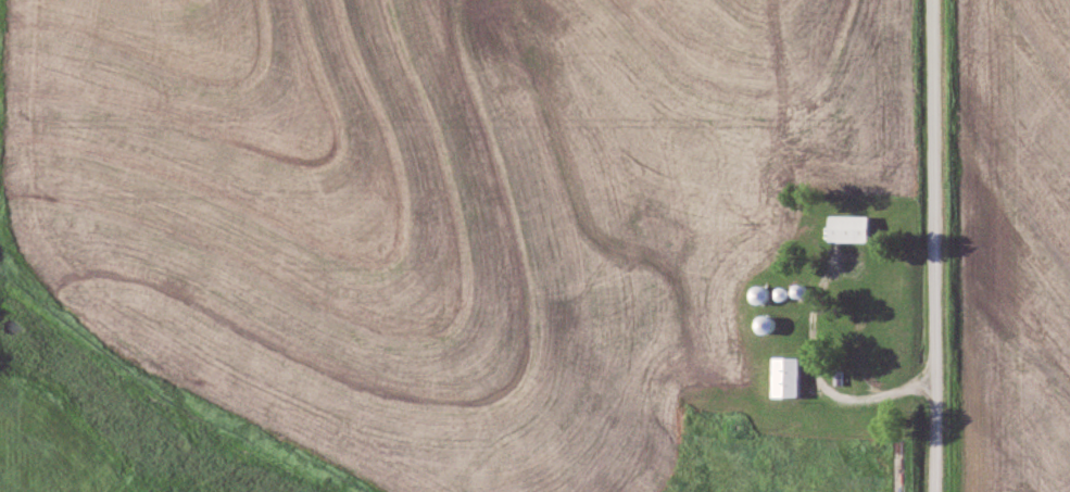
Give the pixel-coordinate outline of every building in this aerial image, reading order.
[(873,213),(828,213),(828,239),(873,239),(873,213)] [(756,298),(770,302),(776,288),(761,283),(756,298)] [(765,316),(766,329),(776,328),(776,316),(765,316)] [(805,395),(805,356),(774,356),(774,395),(805,395)]
